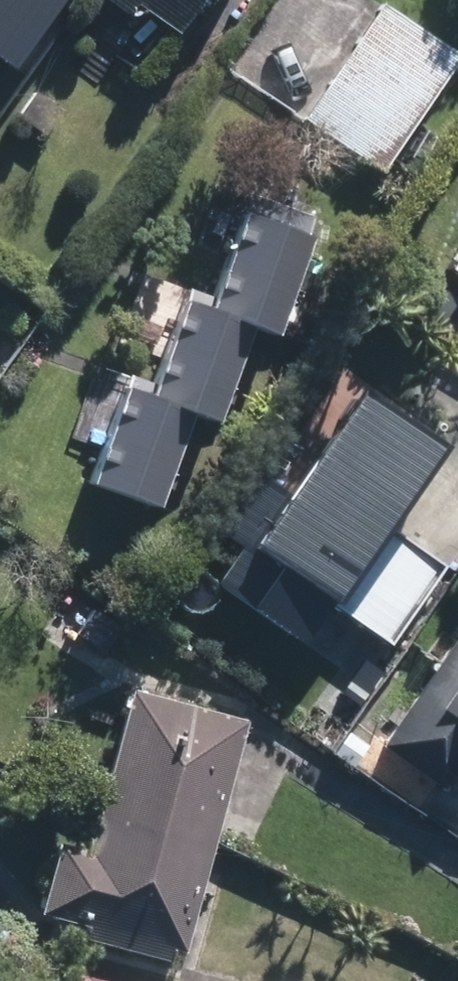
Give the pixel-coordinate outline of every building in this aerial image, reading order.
[(28,75),(82,0),(0,0),(0,55),(28,75)] [(134,12),(140,3),(184,35),(210,0),(116,0),(134,12)] [(375,176),(456,57),(377,4),(298,121),(375,176)] [(113,387),(78,484),(149,509),(183,415),(208,423),(242,327),(265,335),(300,238),(234,215),(199,309),(174,301),(140,396),(113,387)] [(432,470),(351,412),(216,603),(292,656),(315,624),(321,629),(327,622),(381,660),(436,581),(380,543),(432,470)] [(371,747),(435,792),(445,778),(457,787),(457,622),(371,747)] [(211,840),(212,833),(244,715),(125,682),(92,807),(90,808),(93,808),(99,810),(210,840),(211,840)] [(370,742),(349,729),(334,750),(355,764),(370,742)] [(181,949),(210,841),(210,840),(209,840),(97,811),(90,808),(88,816),(80,844),(51,836),(31,909),(81,924),(77,935),(164,959),(168,944),(181,949)]
